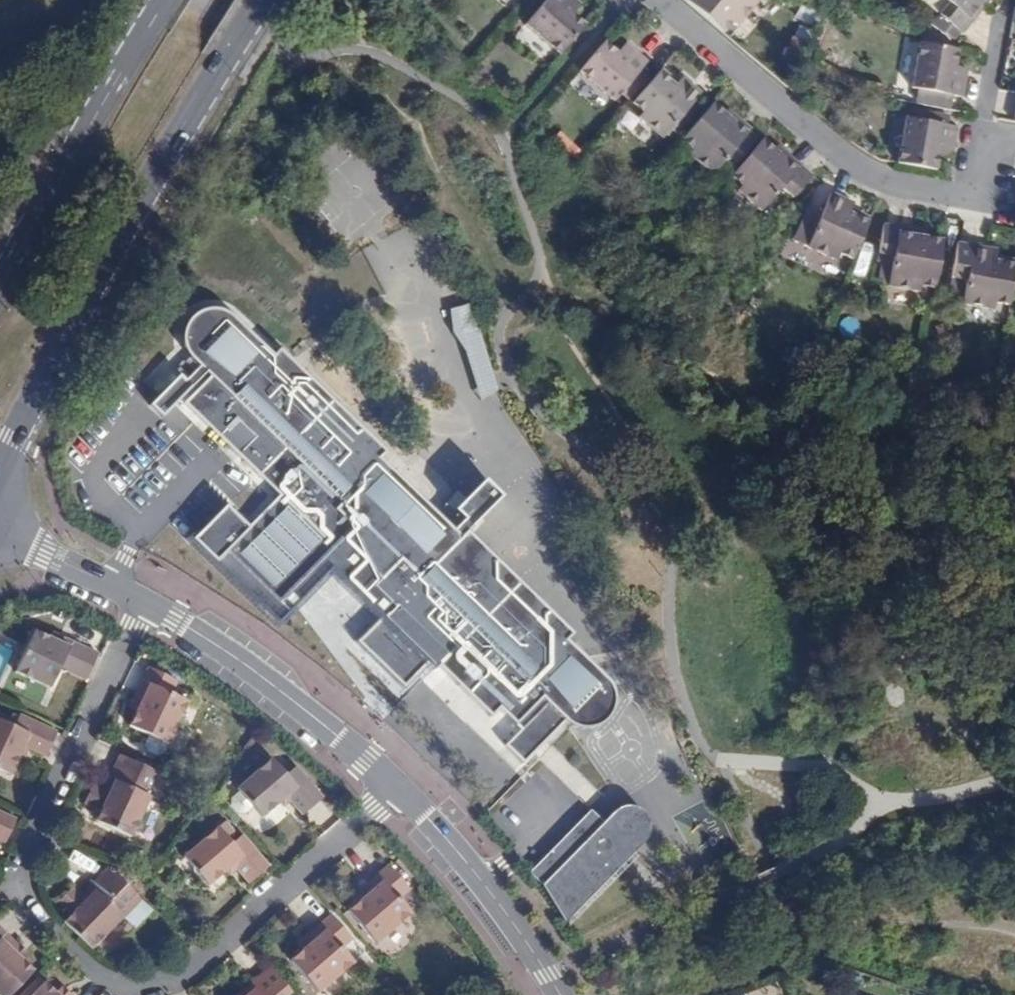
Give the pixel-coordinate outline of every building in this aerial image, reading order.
[(585,26),(571,14),(565,9),(573,0),(547,0),(525,26),(559,55),(585,26)] [(571,14),(579,5),(573,0),(565,9),(571,14)] [(686,2),(722,33),(732,22),(736,26),(757,2),(754,0),(687,0),(686,2)] [(941,0),(919,0),(937,15),(939,16),(948,5),(941,0)] [(948,5),(939,16),(937,15),(929,25),(943,37),(945,35),(952,26),(960,33),(984,4),(979,0),(941,0),(948,5)] [(953,42),(960,33),(952,26),(945,35),(953,42)] [(618,54),(604,42),(578,72),(613,102),(620,95),(627,101),(647,78),(639,72),(647,63),(632,50),(624,59),(618,54)] [(951,95),(962,97),(964,87),(965,79),(952,76),(954,68),(957,50),(919,43),(910,89),(916,90),(914,100),(935,104),(935,102),(937,93),(951,95)] [(626,45),(618,54),(624,59),(632,50),(626,45)] [(952,76),(965,79),(967,70),(954,68),(952,76)] [(677,83),(661,69),(658,72),(670,82),(667,85),(672,89),(677,83)] [(670,82),(658,72),(631,104),(643,113),(638,118),(661,138),(699,93),(682,78),(677,83),(672,89),(667,85),(670,82)] [(950,104),(951,95),(937,93),(935,102),(950,104)] [(724,114),(712,104),(680,141),(691,150),(687,154),(711,175),(719,166),(728,173),(757,140),(748,132),(750,129),(732,113),(725,121),(721,118),(724,114)] [(728,110),(724,114),(721,118),(725,121),(732,113),(728,110)] [(914,113),(912,120),(931,123),(933,116),(914,113)] [(904,118),(896,163),(936,170),(939,153),(940,145),(953,147),(957,128),(947,126),(948,118),(933,115),(933,116),(931,123),(912,120),(904,118)] [(775,150),(762,139),(730,176),(741,185),(737,190),(762,211),(779,192),(790,202),(812,177),(782,151),(775,159),(771,155),(775,150)] [(940,145),(939,153),(951,156),(953,147),(940,145)] [(778,147),(775,150),(771,155),(775,159),(782,151),(778,147)] [(358,189),(367,160),(344,153),(336,182),(358,189)] [(839,253),(852,259),(869,222),(852,214),(851,218),(847,216),(850,209),(853,202),(831,192),(820,215),(807,209),(793,241),(806,247),(835,260),(839,253)] [(869,222),(870,218),(850,209),(847,216),(851,218),(852,214),(869,222)] [(934,288),(942,240),(926,237),(925,241),(919,240),(921,231),(884,224),(879,252),(894,255),(891,268),(882,267),(879,282),(888,284),(888,287),(919,293),(921,285),(934,288)] [(1014,267),(1014,266),(999,263),(999,266),(993,265),(995,257),(996,251),(956,244),(946,301),(960,303),(960,305),(991,311),(993,304),(1008,306),(1014,267)] [(883,261),(882,267),(891,268),(894,255),(879,252),(877,260),(883,261)] [(995,257),(993,265),(999,266),(999,263),(1014,266),(1014,261),(995,257)] [(470,301),(447,308),(473,397),(496,390),(470,301)] [(477,692),(469,699),(491,720),(499,712),(516,729),(541,702),(567,727),(574,731),(579,733),(587,733),(592,733),(598,731),(605,726),(610,720),(613,713),(614,707),(614,700),(611,690),(608,686),(567,643),(570,641),(548,620),(538,609),(496,568),(487,557),(466,538),(459,545),(378,463),(383,458),(362,437),(351,426),(310,385),(299,374),(280,354),(274,360),(228,315),(221,311),(212,310),(206,311),(196,316),(191,320),(187,328),(185,333),(186,345),(188,351),(193,358),(212,377),(186,403),(218,436),(244,411),(265,431),(238,457),(280,499),(227,551),(279,603),(353,530),(365,550),(370,564),(381,583),(375,589),(415,629),(407,638),(459,689),(467,681),(477,692)] [(310,364),(299,374),(310,385),(321,374),(310,364)] [(218,436),(238,457),(265,431),(244,411),(218,436)] [(362,416),(351,426),(362,437),(372,427),(362,416)] [(208,559),(247,524),(226,500),(187,535),(208,559)] [(487,557),(496,568),(506,558),(496,548),(487,557)] [(291,641),(370,564),(365,550),(282,632),(291,641)] [(538,609),(548,620),(558,610),(548,599),(538,609)] [(69,646),(50,637),(35,630),(16,671),(49,687),(59,667),(86,679),(99,653),(71,640),(69,646)] [(53,631),(50,637),(69,646),(71,640),(53,631)] [(147,733),(170,744),(194,693),(180,687),(176,695),(172,693),(178,680),(149,666),(136,694),(143,697),(137,711),(130,725),(139,729),(147,733)] [(459,689),(469,699),(477,692),(467,681),(459,689)] [(143,697),(136,694),(130,708),(137,711),(143,697)] [(29,748),(46,756),(57,732),(19,715),(14,727),(0,721),(0,771),(9,775),(19,754),(23,745),(29,748)] [(166,753),(170,744),(147,733),(144,740),(146,747),(161,754),(166,753)] [(25,757),(29,748),(23,745),(19,754),(25,757)] [(110,792),(105,790),(93,785),(84,804),(102,811),(98,821),(134,837),(152,796),(145,793),(156,769),(121,754),(111,777),(116,780),(110,792)] [(288,796),(292,800),(305,815),(325,796),(298,766),(288,775),(273,758),(238,790),(240,792),(254,808),(264,818),(281,802),(288,796)] [(559,784),(547,771),(540,777),(553,791),(559,784)] [(111,777),(105,790),(110,792),(116,780),(111,777)] [(254,808),(240,792),(235,797),(234,801),(234,804),(240,811),(249,813),(254,808)] [(285,806),(292,800),(288,796),(281,802),(285,806)] [(541,885),(568,927),(574,919),(567,912),(587,892),(594,900),(616,878),(608,871),(630,849),(637,857),(645,849),(648,845),(651,840),(652,831),(650,824),(649,820),(645,816),(642,814),(637,811),(633,810),(624,811),(619,813),(615,815),(614,817),(604,826),(592,815),(528,873),(541,885)] [(7,842),(17,819),(0,811),(0,839),(7,842)] [(234,866),(239,871),(250,884),(271,866),(244,835),(233,844),(219,827),(185,856),(211,887),(228,872),(234,866)] [(616,878),(637,857),(630,849),(608,871),(616,878)] [(374,889),(361,900),(349,910),(376,942),(412,911),(400,897),(410,889),(390,865),(368,883),(374,889)] [(232,877),(239,871),(234,866),(228,872),(232,877)] [(85,901),(81,897),(72,888),(57,902),(70,915),(63,922),(93,951),(125,918),(118,912),(136,893),(109,868),(89,888),(93,892),(85,901)] [(356,894),(361,900),(374,889),(368,883),(356,894)] [(89,888),(81,897),(85,901),(93,892),(89,888)] [(567,912),(574,919),(594,900),(587,892),(567,912)] [(316,940),(303,950),(291,959),(317,991),(355,962),(342,947),(353,938),(334,914),(310,933),(316,940)] [(16,944),(0,928),(0,994),(10,994),(32,973),(21,962),(10,950),(16,944)] [(298,943),(303,950),(316,940),(310,933),(298,943)] [(27,955),(16,944),(10,950),(21,962),(27,955)] [(251,994),(290,994),(292,993),(271,967),(249,986),(255,992),(251,994)] [(840,970),(838,976),(860,982),(862,976),(840,970)] [(860,982),(838,976),(837,979),(859,986),(860,982)] [(54,994),(44,984),(33,994),(55,994),(54,994)] [(255,992),(249,986),(238,994),(251,994),(255,992)]
